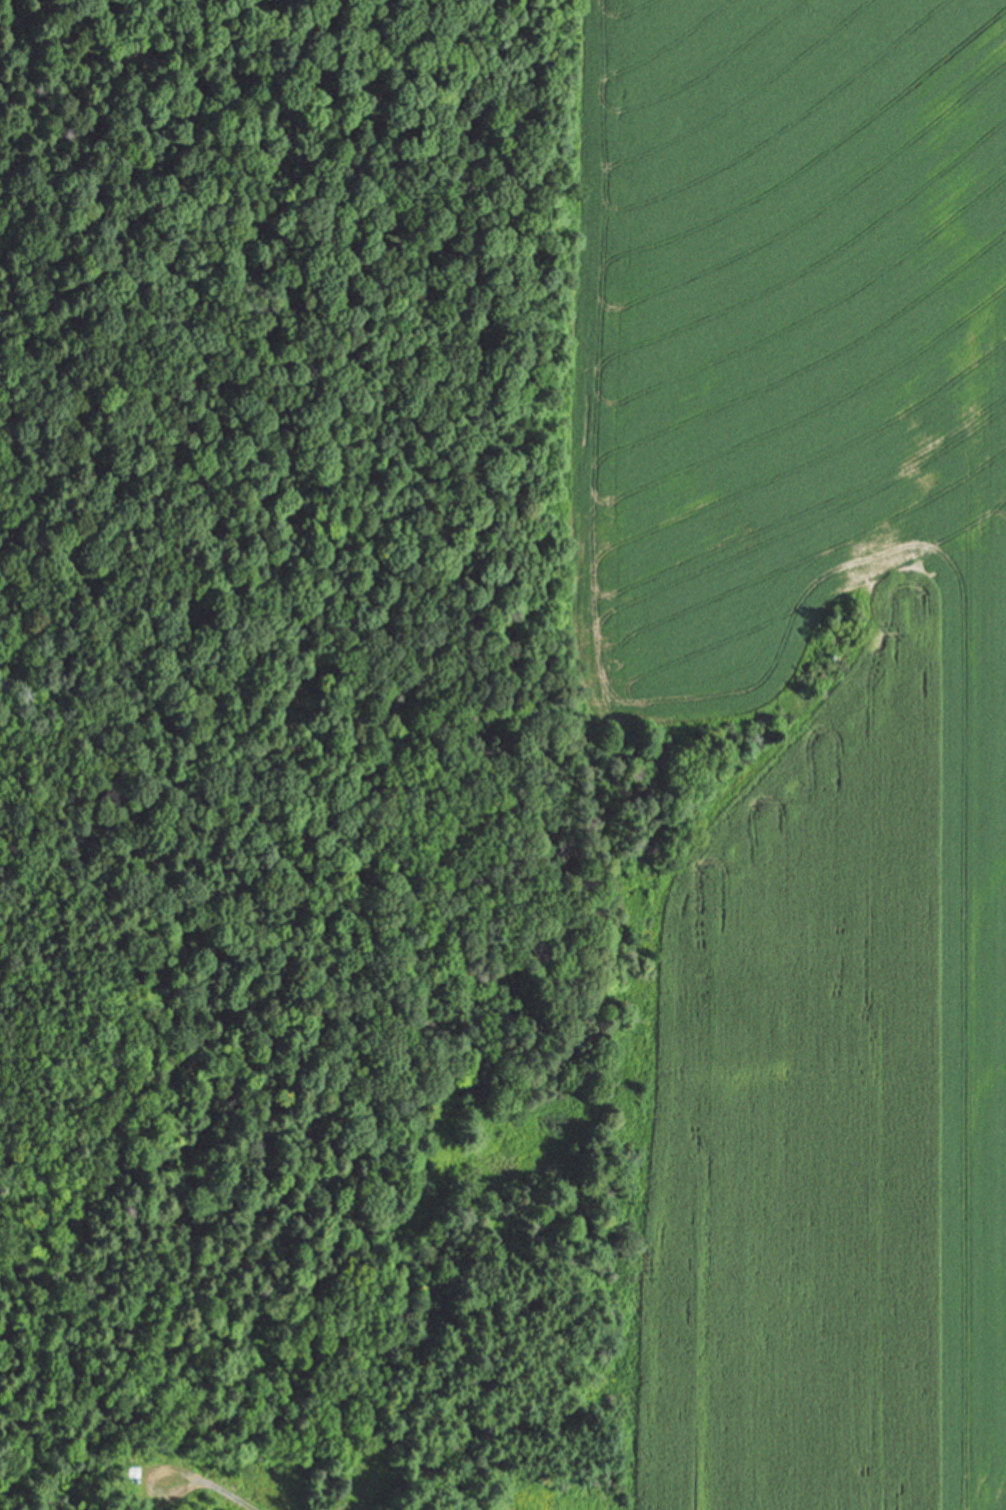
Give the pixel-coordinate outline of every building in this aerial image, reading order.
[(138,1479),(139,1489),(127,1490),(126,1479),(138,1479)]
